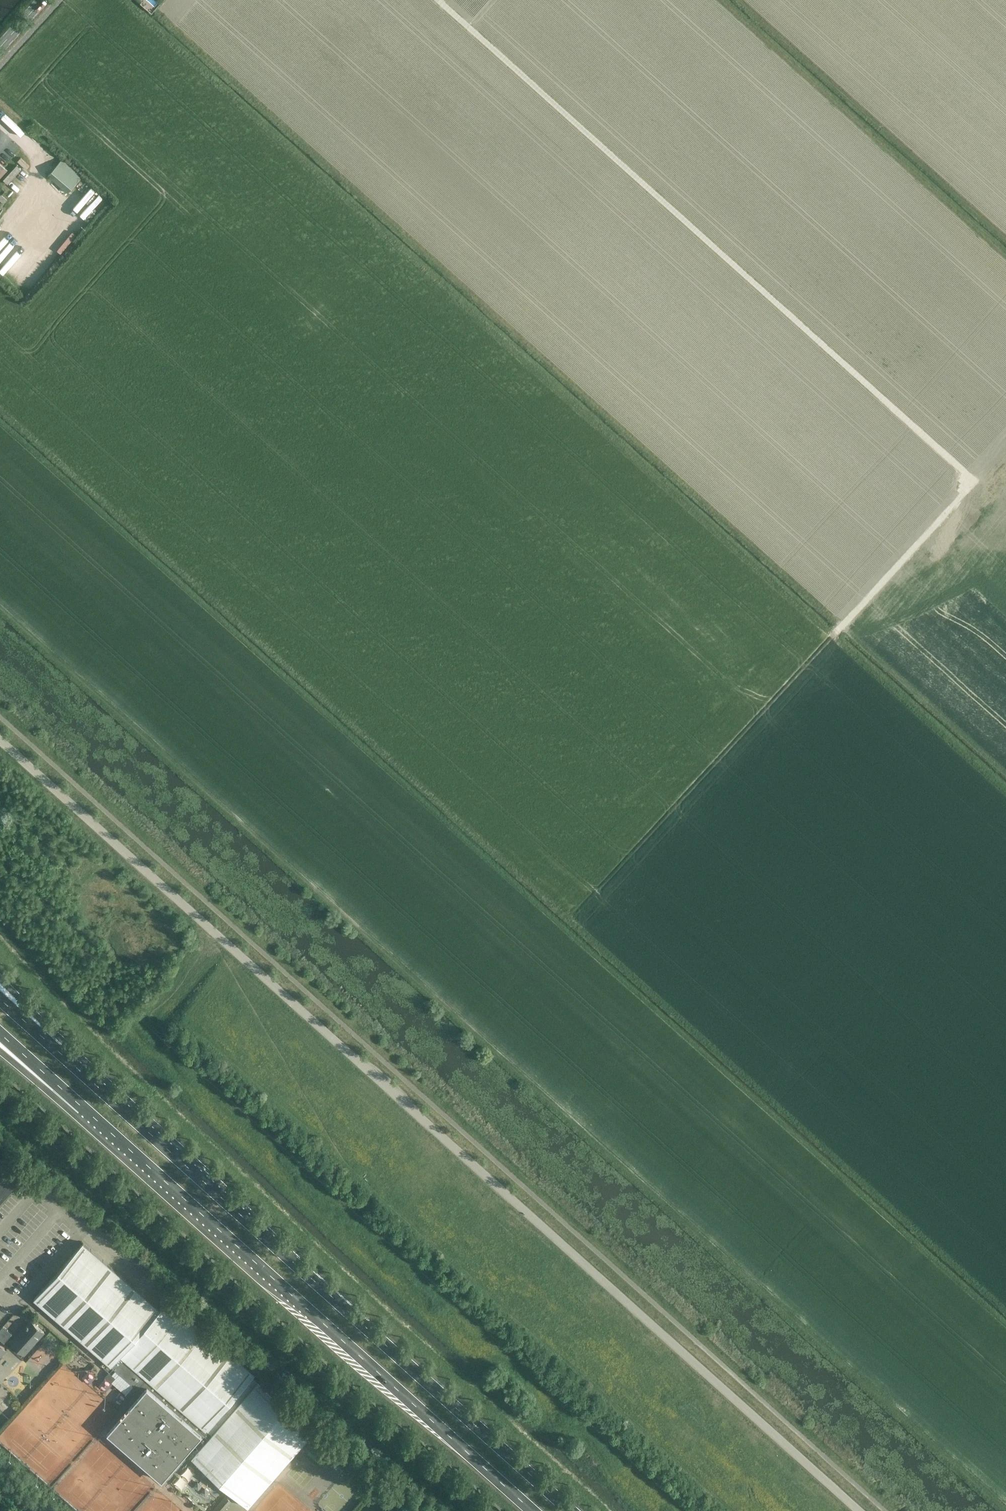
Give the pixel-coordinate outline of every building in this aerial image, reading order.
[(67,193),(81,176),(61,159),(47,175),(67,193)] [(84,217),(101,199),(97,194),(79,212),(84,217)] [(42,230),(50,221),(47,218),(39,227),(42,230)] [(17,240),(1,231),(0,232),(0,261),(2,263),(17,240)] [(28,256),(11,276),(15,279),(32,259),(28,256)] [(21,1178),(0,1160),(0,1202),(21,1178)] [(161,1309),(87,1246),(90,1242),(87,1240),(84,1243),(35,1299),(116,1369),(108,1378),(136,1404),(111,1432),(162,1476),(184,1451),(185,1452),(193,1444),(199,1449),(192,1457),(234,1494),(243,1502),(248,1506),(315,1430),(259,1381),(256,1384),(251,1379),(256,1373),(178,1306),(182,1302),(173,1295),(161,1309)] [(25,1355),(45,1332),(31,1319),(22,1329),(21,1328),(18,1333),(10,1342),(25,1355)] [(4,1342),(12,1333),(3,1325),(0,1329),(0,1339),(4,1342)] [(37,1350),(34,1354),(42,1360),(45,1356),(37,1350)] [(88,1420),(106,1400),(83,1380),(72,1392),(83,1401),(75,1409),(88,1420)] [(207,1488),(214,1483),(208,1477),(202,1482),(207,1488)] [(220,1502),(213,1510),(224,1510),(227,1507),(232,1501),(226,1496),(220,1502)]
